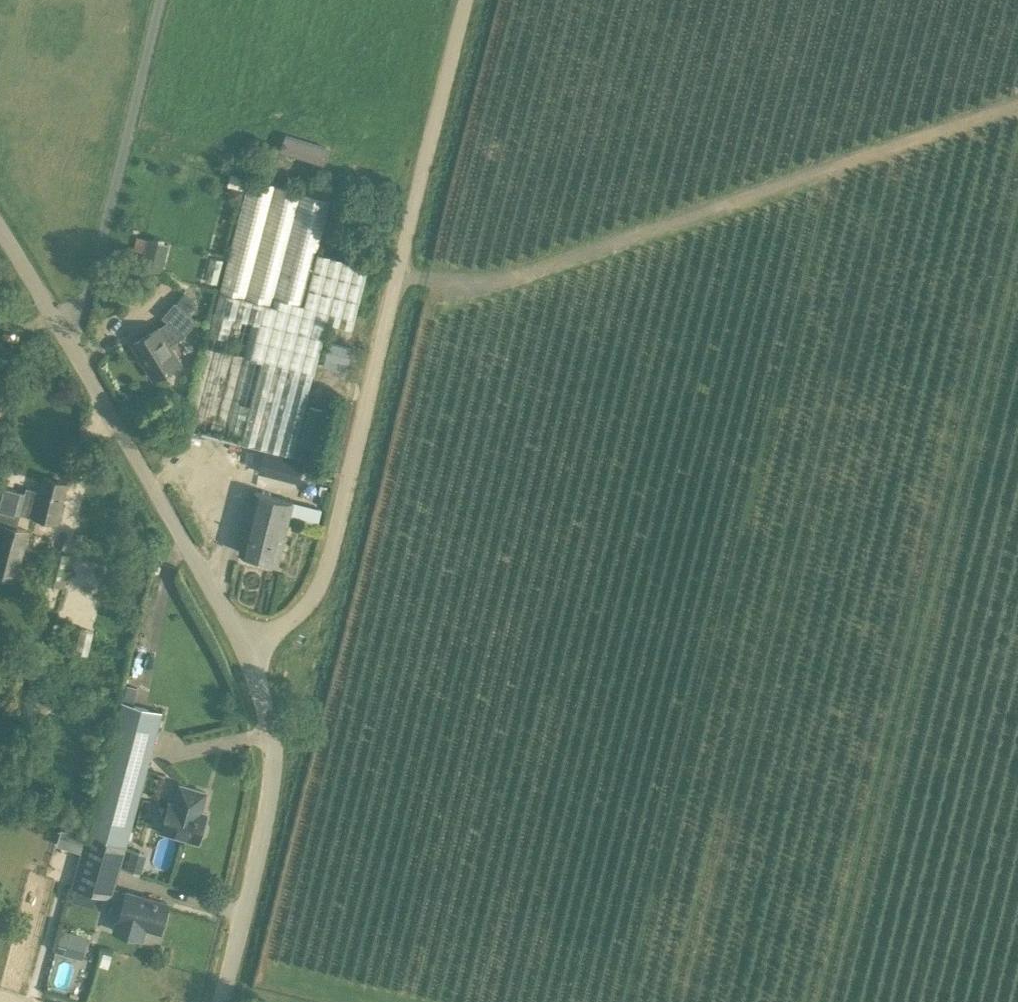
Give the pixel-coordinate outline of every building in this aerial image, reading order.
[(281,149),(326,161),(331,143),(286,131),(281,149)] [(185,426),(293,453),(330,312),(355,318),(368,266),(317,253),(331,198),(249,177),(185,426)] [(144,251),(147,239),(138,236),(135,248),(144,251)] [(161,271),(168,243),(147,238),(147,239),(144,251),(140,266),(161,271)] [(186,335),(184,332),(196,319),(175,301),(162,316),(167,320),(160,325),(160,326),(132,342),(152,378),(181,361),(171,344),(186,335)] [(258,472),(298,482),(304,458),(264,448),(258,472)] [(28,529),(32,516),(32,517),(33,515),(58,521),(68,483),(43,476),(39,490),(26,486),(19,511),(13,509),(18,490),(0,484),(0,577),(14,581),(28,529)] [(254,491),(239,551),(278,561),(293,501),(254,491)] [(162,711),(121,700),(84,836),(88,837),(74,886),(106,896),(120,846),(126,847),(162,711)] [(206,813),(201,811),(206,791),(180,784),(174,803),(170,802),(161,831),(198,841),(200,836),(203,834),(205,827),(204,823),(206,813)] [(127,871),(142,875),(148,854),(134,850),(127,871)] [(160,931),(168,903),(126,891),(115,930),(142,937),(145,927),(160,931)] [(62,930),(56,951),(82,958),(88,939),(62,930)]
